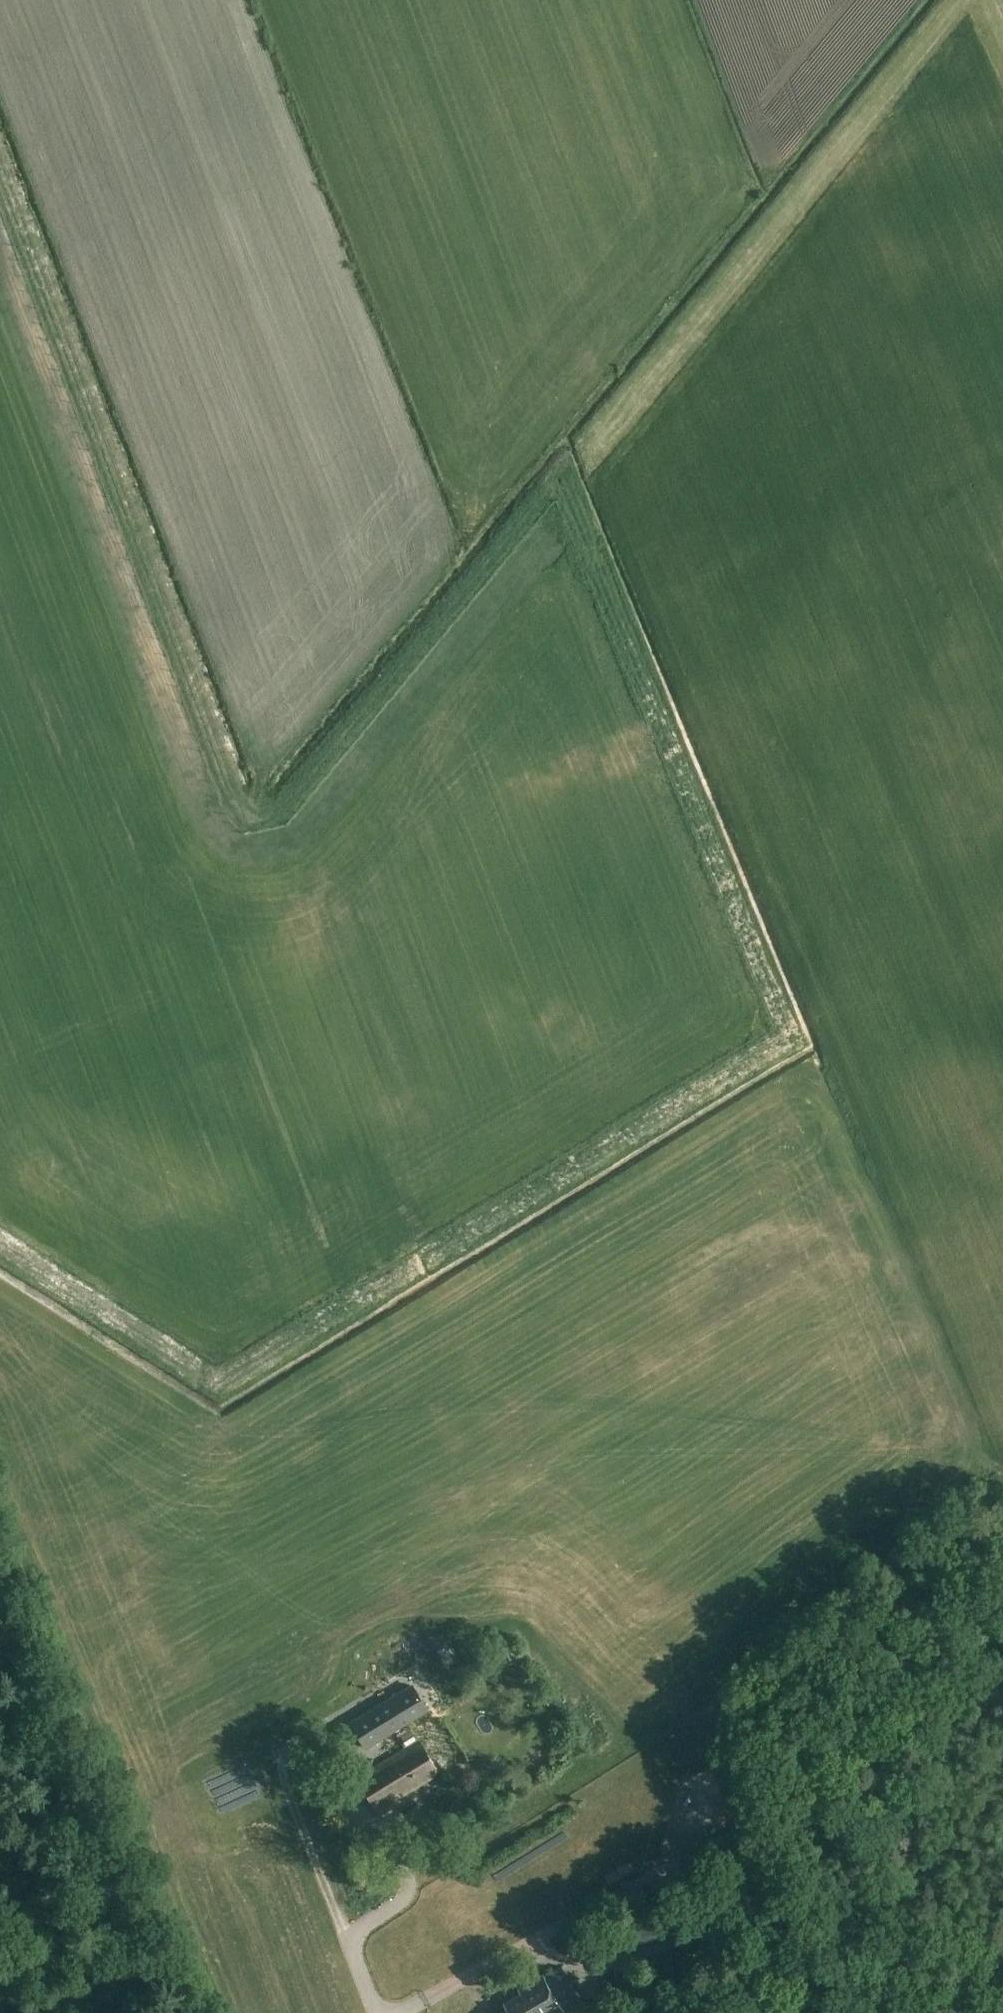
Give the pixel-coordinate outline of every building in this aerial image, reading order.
[(411,1685),(350,1722),(365,1747),(426,1709),(411,1685)] [(439,1771),(412,1729),(402,1736),(409,1747),(358,1779),(378,1812),(394,1801),(390,1795),(399,1789),(402,1795),(439,1771)] [(625,1916),(598,1923),(607,1955),(683,1935),(673,1897),(623,1910),(625,1916)] [(564,2009),(579,2001),(560,1967),(545,1976),(544,1975),(519,1988),(522,1993),(506,2002),(513,2012),(561,2012),(565,2011),(564,2009)]
